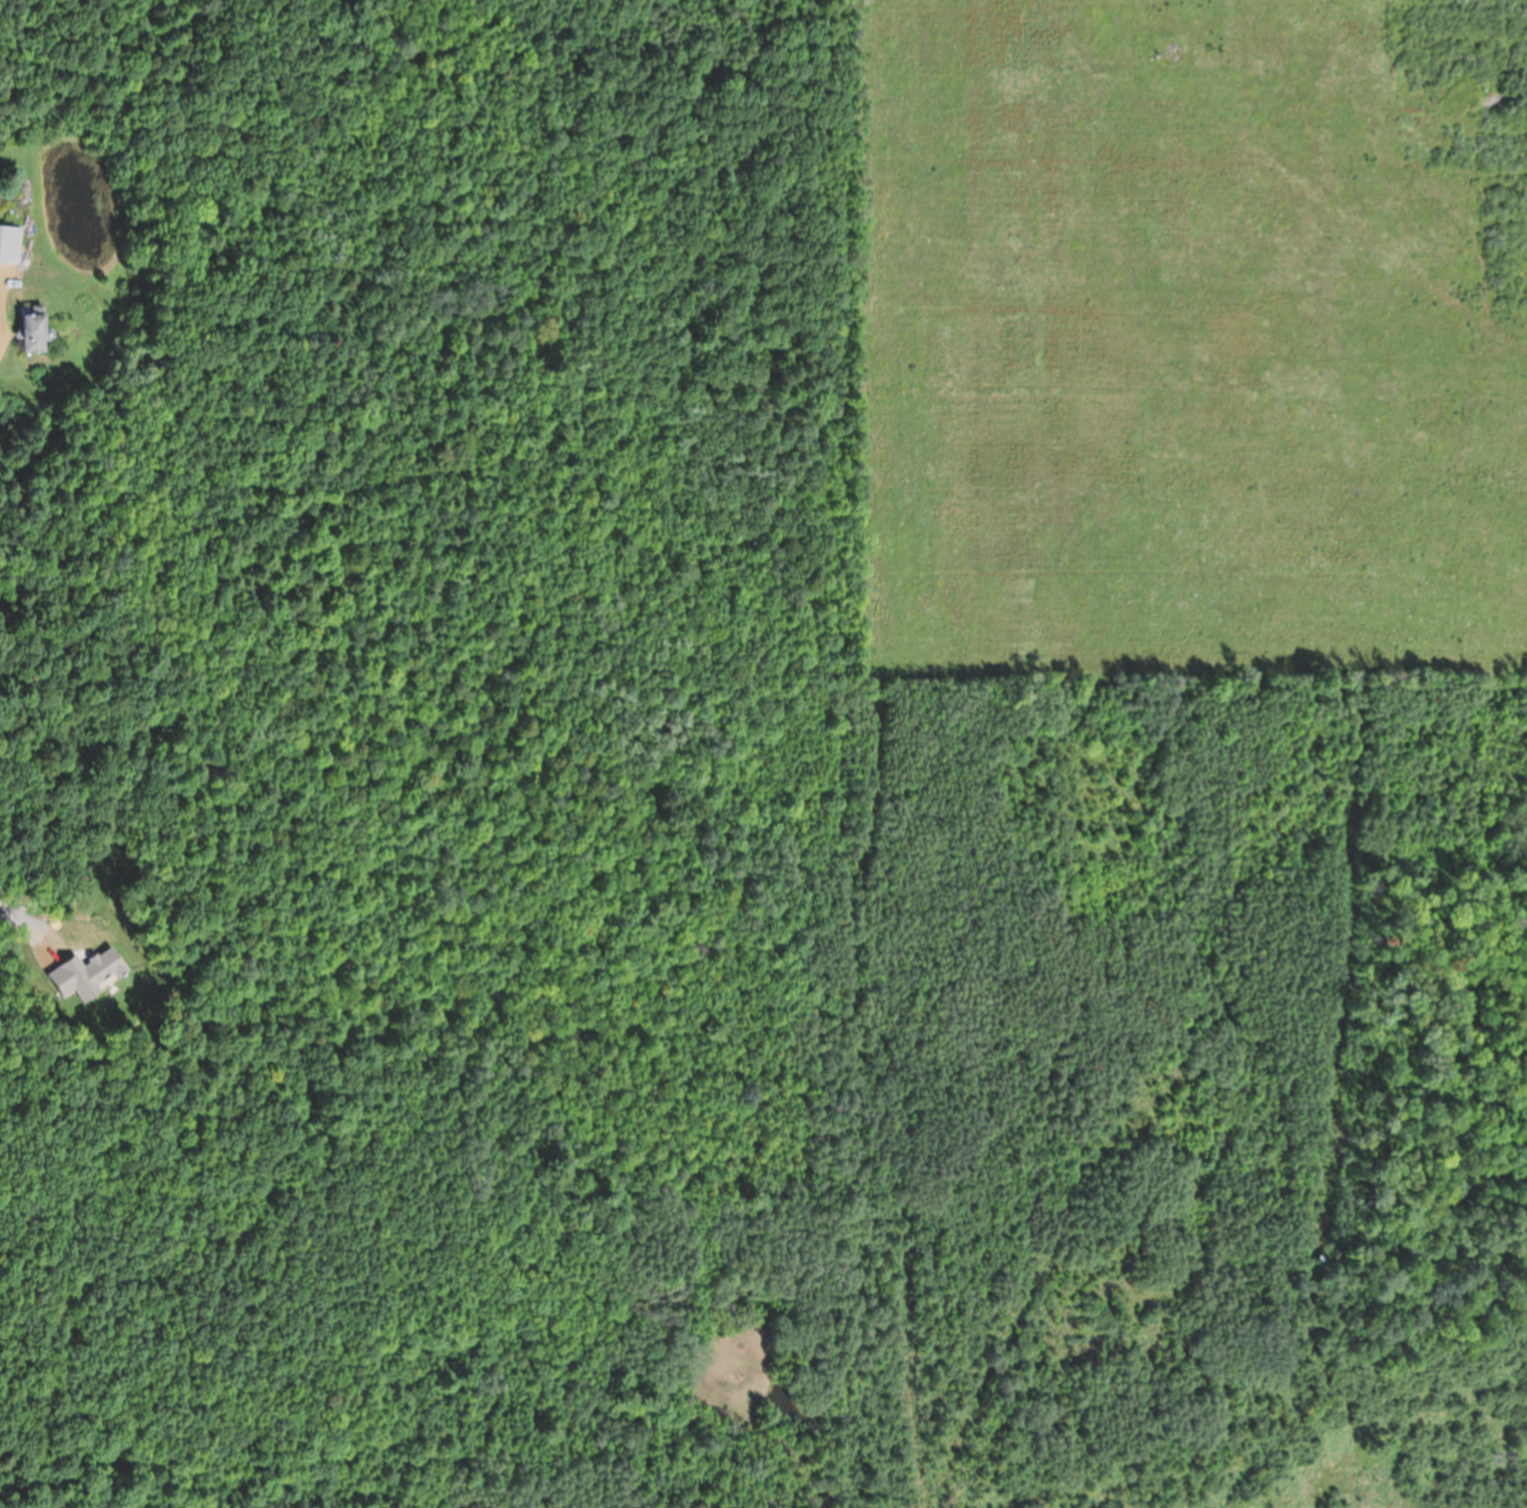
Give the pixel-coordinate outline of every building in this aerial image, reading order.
[(19,263),(21,227),(0,226),(0,262),(19,263)] [(46,354),(46,307),(32,307),(32,314),(23,314),(23,354),(46,354)]
